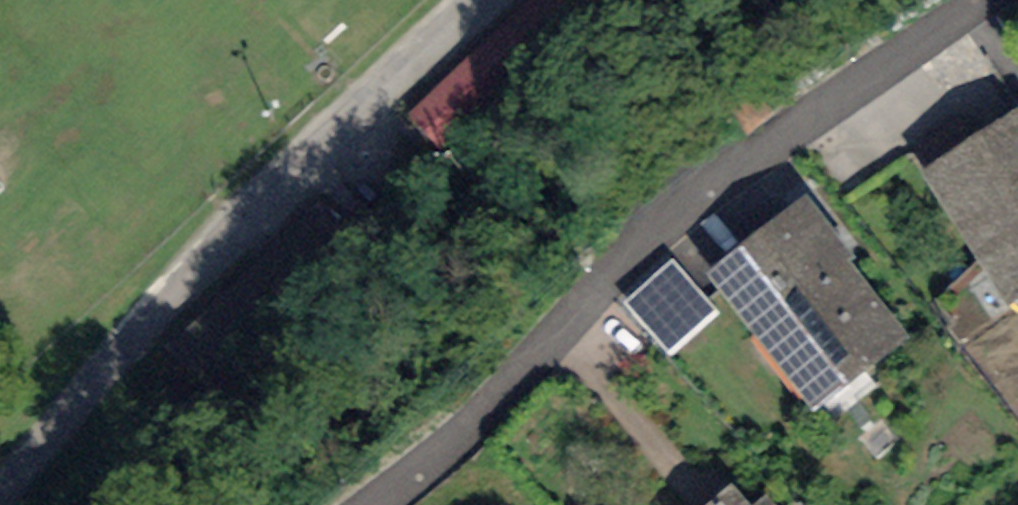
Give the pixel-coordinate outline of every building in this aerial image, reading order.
[(408,119),(442,153),(590,6),(585,0),(528,0),(408,119)] [(932,173),(1012,294),(1017,290),(1017,117),(932,173)] [(807,195),(707,273),(817,412),(911,338),(850,261),(856,256),(807,195)] [(715,311),(672,261),(625,302),(668,351),(715,311)] [(730,484),(707,504),(749,504),(730,484)] [(767,496),(757,504),(775,504),(767,496)]
